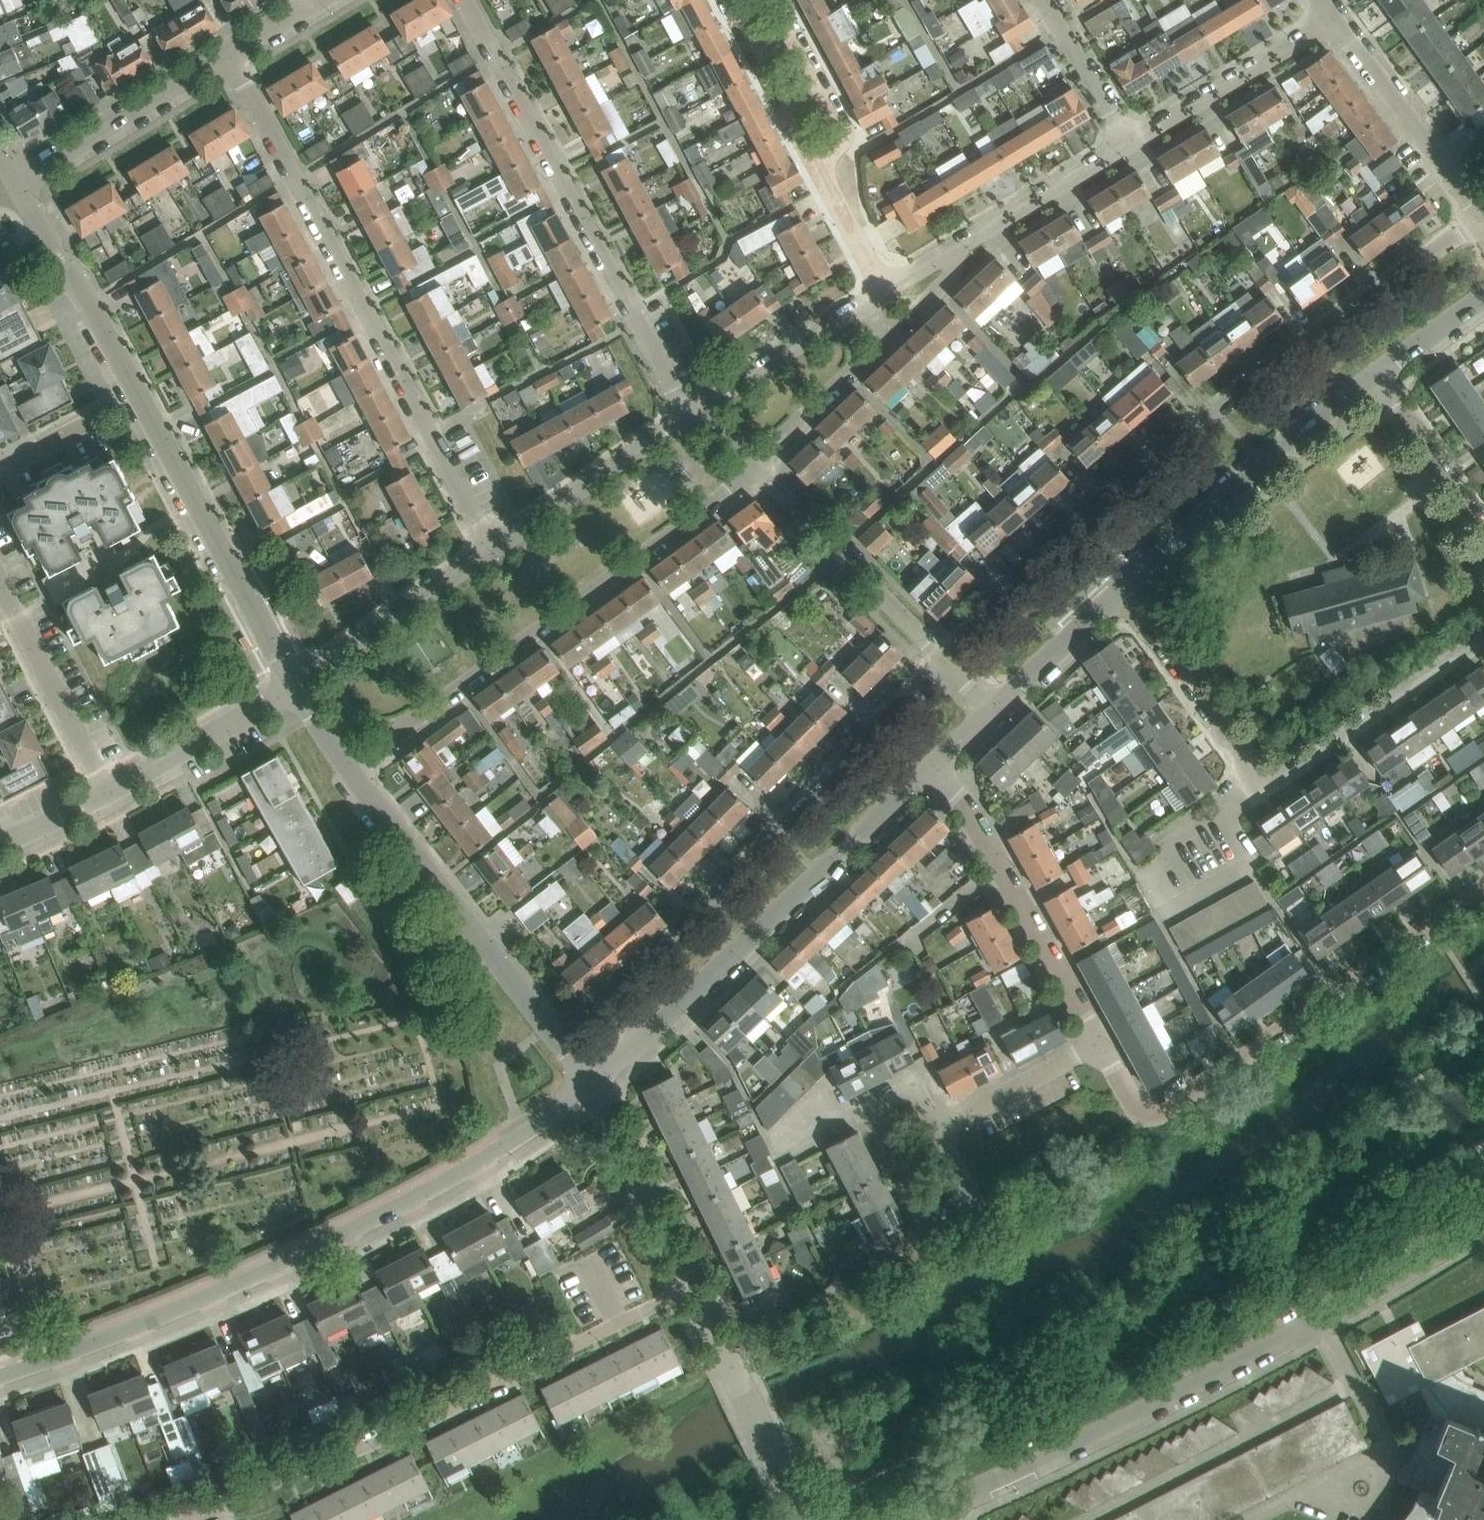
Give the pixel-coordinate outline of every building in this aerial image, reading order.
[(13,10),(9,0),(0,0),(0,15),(13,10)] [(122,18),(132,13),(125,0),(112,0),(122,18)] [(179,15),(195,42),(219,27),(202,0),(170,0),(179,15)] [(234,19),(258,4),(259,6),(260,5),(257,0),(223,0),(234,19)] [(396,36),(408,57),(419,50),(411,38),(439,21),(448,37),(459,31),(451,14),(443,0),(416,0),(393,14),(403,32),(396,36)] [(494,10),(506,3),(504,0),(489,0),(494,10)] [(566,9),(560,0),(557,0),(549,5),(555,16),(566,9)] [(577,3),(575,0),(560,0),(566,9),(577,3)] [(670,12),(685,39),(697,33),(715,22),(703,0),(691,0),(682,5),(676,8),(675,9),(670,12)] [(675,9),(676,8),(682,5),(691,0),(671,0),(675,9)] [(811,23),(831,13),(824,0),(799,0),(811,23)] [(904,7),(900,0),(884,0),(891,13),(892,14),(904,7)] [(912,3),(920,17),(926,13),(924,10),(919,0),(918,0),(912,3)] [(1001,20),(995,23),(996,24),(1020,9),(1015,0),(989,0),(1001,20)] [(1112,5),(1118,17),(1125,27),(1136,20),(1124,0),(1121,0),(1112,5)] [(1226,10),(1237,28),(1264,12),(1257,0),(1241,0),(1226,10)] [(1264,12),(1284,0),(1257,0),(1264,12)] [(1394,18),(1419,0),(1380,0),(1394,18)] [(1394,18),(1408,38),(1434,19),(1421,0),(1419,0),(1394,18)] [(847,4),(831,13),(811,23),(826,51),(845,41),(856,35),(861,32),(847,4)] [(1112,5),(1084,22),(1093,37),(1111,26),(1109,22),(1118,17),(1112,5)] [(904,7),(892,14),(907,40),(919,33),(904,7)] [(1020,9),(996,24),(1007,42),(989,52),(996,64),(1023,47),(1017,36),(1035,25),(1024,7),(1020,9)] [(926,13),(920,17),(926,28),(938,22),(932,10),(926,13)] [(1226,10),(1198,26),(1209,45),(1237,28),(1226,10)] [(58,26),(49,31),(51,36),(52,36),(53,39),(67,33),(78,54),(90,46),(99,41),(86,13),(58,26)] [(153,30),(159,40),(170,57),(195,42),(179,15),(153,30)] [(1192,16),(1165,32),(1182,62),(1209,45),(1198,26),(1192,16)] [(516,24),(523,35),(533,29),(527,18),(516,24)] [(0,25),(0,51),(27,40),(24,34),(21,36),(20,32),(19,33),(13,19),(0,25)] [(1434,19),(1408,38),(1422,58),(1449,39),(1434,19)] [(568,20),(533,39),(547,66),(571,53),(561,36),(573,29),(568,20)] [(56,21),(36,29),(41,41),(51,36),(49,31),(58,26),(56,21)] [(715,22),(697,33),(710,57),(712,61),(731,51),(715,22)] [(938,22),(926,28),(933,40),(945,33),(938,22)] [(516,24),(505,30),(512,41),(523,35),(516,24)] [(626,24),(619,28),(624,37),(631,33),(626,24)] [(374,26),(352,38),(368,64),(386,53),(393,65),(404,59),(392,39),(384,43),(374,26)] [(0,51),(0,79),(36,63),(29,46),(41,41),(36,29),(24,34),(27,40),(0,51)] [(1150,40),(1137,48),(1155,78),(1182,62),(1165,32),(1164,31),(1150,40)] [(945,36),(934,42),(942,55),(955,47),(956,47),(967,41),(963,33),(956,32),(945,38),(945,36)] [(926,44),(919,33),(907,40),(913,51),(926,44)] [(109,44),(113,51),(131,80),(155,66),(138,39),(125,47),(119,37),(109,44)] [(341,69),(334,74),(346,94),(357,87),(349,75),(368,64),(352,38),(331,51),(341,69)] [(1449,39),(1422,58),(1436,78),(1463,58),(1449,39)] [(860,68),(845,41),(826,51),(841,79),(860,68)] [(1046,45),(1019,62),(1026,73),(1053,56),(1046,45)] [(90,46),(78,54),(73,57),(83,73),(93,67),(110,95),(132,82),(131,80),(113,51),(99,60),(90,46)] [(608,53),(613,62),(625,56),(620,46),(608,53)] [(1136,47),(1109,64),(1128,95),(1155,78),(1137,48),(1136,47)] [(632,54),(638,65),(650,59),(644,48),(632,54)] [(947,57),(955,69),(969,61),(962,49),(947,57)] [(476,62),(470,51),(459,57),(465,68),(476,62)] [(731,51),(712,61),(696,70),(711,98),(727,89),(746,79),(731,51)] [(1306,68),(1281,83),(1289,95),(1315,80),(1323,91),(1346,74),(1329,51),(1306,68)] [(85,110),(100,102),(80,69),(71,52),(58,59),(62,66),(58,68),(62,76),(64,75),(72,88),(85,110)] [(571,53),(547,66),(561,91),(584,78),(571,53)] [(625,56),(613,62),(618,72),(631,66),(625,56)] [(454,74),(465,68),(459,57),(448,63),(454,74)] [(1463,58),(1436,78),(1451,97),(1478,79),(1463,58)] [(650,59),(638,65),(644,76),(656,70),(650,59)] [(860,68),(841,79),(856,107),(876,97),(875,96),(881,93),(889,89),(874,62),(861,69),(860,68)] [(1026,73),(1019,62),(1008,68),(1015,79),(1026,73)] [(312,63),(291,75),(306,101),(324,90),(332,103),(343,96),(330,76),(323,81),(312,63)] [(414,71),(421,82),(431,75),(425,64),(414,71)] [(962,69),(953,74),(960,84),(968,79),(962,69)] [(470,109),(472,112),(495,100),(479,70),(452,84),(458,96),(462,94),(470,109)] [(414,71),(403,78),(410,88),(421,82),(414,71)] [(584,78),(561,91),(575,118),(609,99),(595,73),(584,78)] [(1305,123),(1313,134),(1321,128),(1363,96),(1346,74),(1323,91),(1332,102),(1305,123)] [(0,86),(0,97),(1,100),(12,94),(14,97),(12,98),(17,106),(9,112),(26,140),(47,128),(27,95),(32,92),(29,87),(29,88),(21,75),(16,78),(15,77),(0,86)] [(291,75),(269,88),(284,114),(285,114),(293,129),(305,123),(300,113),(296,107),(306,101),(291,75)] [(421,82),(427,92),(438,85),(431,75),(421,82)] [(727,89),(742,116),(743,117),(761,107),(746,79),(727,89)] [(1451,97),(1465,117),(1474,111),(1483,124),(1483,87),(1478,79),(1451,97)] [(427,92),(421,82),(410,88),(416,99),(427,92)] [(42,86),(32,92),(27,95),(47,128),(49,132),(71,119),(53,90),(47,94),(42,86)] [(665,87),(653,93),(658,101),(669,95),(665,87)] [(1275,87),(1251,102),(1266,126),(1290,111),(1275,87)] [(974,88),(963,94),(971,106),(981,100),(974,88)] [(1045,106),(1051,115),(1062,134),(1090,117),(1073,89),(1045,106)] [(856,107),(853,109),(863,128),(882,118),(888,129),(898,124),(889,107),(881,93),(875,96),(876,97),(856,107)] [(971,106),(963,94),(952,101),(960,112),(971,106)] [(1363,96),(1321,128),(1327,136),(1339,126),(1334,119),(1341,114),(1358,136),(1380,118),(1363,96)] [(609,99),(575,118),(594,153),(611,144),(605,134),(612,130),(610,126),(623,120),(617,109),(620,107),(615,99),(611,101),(610,99),(609,99)] [(495,100),(472,112),(488,142),(511,130),(495,100)] [(353,108),(360,119),(371,112),(364,102),(353,108)] [(1251,102),(1226,116),(1241,141),(1245,147),(1234,153),(1240,164),(1246,174),(1250,180),(1259,195),(1272,187),(1252,156),(1275,142),(1266,126),(1251,102)] [(674,104),(663,110),(668,121),(680,115),(674,104)] [(743,117),(742,116),(717,130),(724,144),(750,130),(758,145),(776,135),(761,107),(743,117)] [(342,115),(349,125),(360,119),(353,108),(342,115)] [(235,109),(213,122),(228,148),(236,163),(258,151),(250,135),(235,109)] [(360,119),(366,129),(377,123),(371,112),(360,119)] [(680,115),(668,121),(674,132),(686,126),(680,115)] [(1051,115),(1024,132),(1035,150),(1062,134),(1051,115)] [(1035,150),(1024,132),(1014,116),(987,133),(997,148),(1008,167),(1035,150)] [(1380,118),(1358,136),(1375,158),(1397,141),(1380,118)] [(355,136),(366,129),(360,119),(349,125),(355,136)] [(920,120),(910,127),(917,138),(927,132),(920,120)] [(202,153),(195,157),(207,178),(218,171),(210,159),(228,148),(213,122),(192,135),(202,153)] [(1292,140),(1304,134),(1298,122),(1286,130),(1292,140)] [(910,127),(899,134),(905,145),(917,138),(910,127)] [(1206,129),(1181,144),(1196,168),(1220,153),(1206,129)] [(511,130),(488,142),(490,145),(481,150),(489,164),(497,160),(504,171),(504,172),(527,159),(511,130)] [(758,145),(773,172),(773,173),(791,164),(791,163),(776,135),(758,145)] [(333,149),(327,137),(316,144),(322,155),(333,149)] [(894,140),(870,153),(878,168),(901,155),(898,149),(894,140)] [(331,160),(352,198),(375,185),(361,159),(370,154),(363,141),(341,155),(331,160)] [(454,159),(458,164),(481,151),(476,142),(466,147),(468,151),(454,159)] [(305,150),(311,162),(322,155),(316,144),(305,150)] [(1181,144),(1157,158),(1172,183),(1196,168),(1181,144)] [(173,146),(151,159),(167,185),(185,173),(193,186),(203,180),(191,159),(184,164),(173,146)] [(997,148),(970,164),(981,183),(1008,167),(997,148)] [(674,152),(664,158),(669,167),(679,160),(674,152)] [(935,169),(942,181),(943,181),(954,200),(981,183),(970,164),(962,152),(935,169)] [(1230,170),(1240,164),(1234,153),(1223,159),(1230,170)] [(1394,154),(1385,162),(1393,173),(1403,165),(1399,160),(1394,154)] [(607,155),(598,160),(617,196),(640,183),(626,157),(613,164),(607,155)] [(1347,167),(1339,172),(1345,180),(1358,172),(1364,167),(1356,156),(1345,164),(1347,167)] [(151,159),(130,172),(140,190),(133,194),(145,215),(156,208),(148,196),(153,193),(167,185),(151,159)] [(469,190),(455,199),(463,213),(497,194),(510,216),(516,212),(547,196),(527,159),(504,172),(504,171),(483,183),(469,190)] [(692,166),(699,178),(710,172),(704,160),(692,166)] [(773,173),(773,172),(767,176),(783,206),(792,202),(786,191),(805,180),(794,161),(791,163),(791,164),(773,173)] [(444,163),(423,174),(428,185),(440,178),(450,173),(444,163)] [(1381,202),(1389,196),(1380,183),(1366,165),(1364,167),(1358,172),(1381,202)] [(1137,171),(1112,186),(1127,210),(1151,195),(1137,171)] [(710,172),(699,178),(704,188),(716,182),(710,172)] [(275,184),(268,173),(258,179),(265,190),(275,184)] [(450,173),(440,178),(445,188),(455,183),(450,173)] [(1298,183),(1303,190),(1316,209),(1315,210),(1337,238),(1346,231),(1325,203),(1326,202),(1307,176),(1298,183)] [(684,193),(695,187),(690,177),(672,187),(677,196),(684,193)] [(1380,183),(1389,196),(1397,190),(1388,177),(1380,183)] [(440,178),(428,185),(430,188),(433,194),(440,190),(445,188),(440,178)] [(1202,178),(1191,186),(1198,197),(1210,190),(1202,178)] [(258,179),(247,186),(254,197),(265,190),(258,179)] [(942,181),(916,197),(927,216),(954,200),(943,181),(942,181)] [(465,182),(450,191),(455,199),(469,190),(465,182)] [(640,183),(617,196),(631,222),(654,209),(640,183)] [(1298,183),(1284,193),(1291,203),(1293,201),(1306,217),(1315,210),(1316,209),(1303,190),(1298,183)] [(111,184),(90,196),(105,222),(110,231),(123,223),(118,215),(124,211),(131,223),(141,217),(129,197),(122,201),(111,184)] [(220,203),(230,196),(224,185),(213,192),(220,203)] [(375,185),(352,198),(365,224),(389,211),(375,185)] [(1112,186),(1088,201),(1102,225),(1127,210),(1112,186)] [(695,187),(684,193),(689,203),(701,197),(695,187)] [(1418,187),(1395,204),(1412,227),(1435,210),(1418,187)] [(1165,194),(1172,205),(1176,212),(1187,205),(1176,188),(1165,194)] [(268,228),(245,240),(252,254),(259,251),(299,229),(278,191),(269,196),(256,205),(268,228)] [(915,197),(912,191),(882,209),(888,219),(899,213),(910,231),(929,219),(927,216),(916,197),(915,197)] [(220,203),(213,192),(203,198),(209,209),(220,203)] [(1170,207),(1172,205),(1165,194),(1154,201),(1169,226),(1179,220),(1170,207)] [(90,196),(68,209),(83,235),(82,235),(91,250),(103,244),(96,228),(105,222),(90,196)] [(220,203),(226,214),(237,207),(230,196),(220,203)] [(701,201),(696,204),(703,216),(708,213),(701,201)] [(447,202),(436,208),(441,216),(445,214),(452,211),(448,204),(447,202)] [(220,203),(209,209),(216,220),(226,214),(220,203)] [(570,239),(551,203),(517,221),(536,257),(547,251),(556,246),(570,239)] [(665,204),(654,209),(631,222),(645,248),(668,235),(679,230),(665,204)] [(1395,204),(1372,221),(1388,244),(1412,227),(1395,204)] [(403,237),(413,232),(399,205),(389,211),(365,224),(380,250),(403,237)] [(1349,237),(1354,244),(1366,260),(1388,244),(1372,221),(1362,206),(1350,214),(1360,229),(1349,237)] [(796,209),(737,241),(745,255),(780,236),(790,254),(813,241),(796,209)] [(1321,237),(1299,253),(1308,267),(1325,290),(1348,273),(1336,257),(1331,250),(1328,245),(1337,238),(1315,210),(1306,217),(1321,237)] [(441,216),(438,218),(446,232),(459,225),(452,211),(445,214),(441,216)] [(1067,213),(1043,228),(1057,252),(1081,238),(1082,237),(1067,213)] [(1243,223),(1233,230),(1246,247),(1255,240),(1252,236),(1243,223)] [(169,234),(163,224),(152,230),(158,241),(169,234)] [(1043,228),(1018,243),(1033,267),(1057,252),(1043,228)] [(299,229),(259,251),(265,261),(281,252),(289,267),(289,268),(313,255),(299,229)] [(141,237),(147,247),(158,241),(152,230),(141,237)] [(1107,230),(1095,237),(1102,248),(1103,247),(1111,260),(1121,254),(1107,230)] [(175,244),(169,234),(158,241),(164,251),(175,244)] [(668,235),(645,248),(659,274),(673,267),(679,278),(689,273),(668,235)] [(403,237),(380,250),(399,286),(435,266),(423,243),(410,250),(403,237)] [(465,237),(454,243),(459,253),(470,247),(465,237)] [(1084,243),(1091,254),(1102,248),(1095,237),(1084,243)] [(583,264),(570,239),(556,246),(547,251),(536,257),(535,257),(543,274),(556,267),(561,277),(583,264)] [(164,251),(158,241),(147,247),(154,257),(164,251)] [(813,241),(790,254),(802,276),(790,284),(796,293),(807,286),(831,273),(813,241)] [(202,243),(192,248),(198,259),(208,253),(202,243)] [(454,243),(436,253),(442,263),(459,253),(454,243)] [(487,258),(497,276),(497,277),(512,269),(502,250),(487,258)] [(208,253),(198,259),(203,267),(213,262),(208,253)] [(1285,284),(1290,291),(1302,307),(1325,290),(1308,267),(1300,255),(1299,253),(1283,264),(1293,278),(1285,284)] [(420,326),(422,329),(427,326),(456,310),(442,284),(467,271),(475,287),(489,279),(476,254),(402,293),(415,317),(411,319),(417,328),(420,326)] [(1187,263),(1194,272),(1206,263),(1198,254),(1187,263)] [(289,267),(280,272),(294,298),(326,280),(313,255),(289,268),(289,267)] [(1266,255),(1256,262),(1268,278),(1273,284),(1282,277),(1274,267),(1274,266),(1266,255)] [(17,281),(10,267),(9,266),(6,268),(0,257),(0,290),(17,281)] [(995,258),(975,278),(994,298),(1015,278),(995,258)] [(121,277),(132,271),(125,259),(115,266),(121,277)] [(140,276),(130,281),(146,311),(150,319),(174,306),(188,299),(167,259),(140,276)] [(1254,259),(1243,266),(1263,292),(1273,284),(1268,278),(1256,262),(1254,259)] [(598,291),(583,264),(561,277),(549,283),(563,309),(575,303),(584,298),(598,291)] [(115,266),(104,272),(110,283),(121,277),(115,266)] [(512,269),(497,277),(504,289),(518,281),(512,269)] [(717,269),(710,273),(717,283),(723,278),(717,269)] [(1022,287),(1031,297),(1026,302),(1048,327),(1058,318),(1040,291),(1047,285),(1038,273),(1022,287)] [(1122,278),(1129,290),(1140,283),(1137,277),(1128,275),(1122,278)] [(975,278),(954,297),(973,318),(994,298),(975,278)] [(326,280),(294,298),(301,312),(310,307),(317,320),(308,325),(313,335),(346,317),(326,280)] [(0,316),(0,340),(33,322),(21,298),(24,296),(17,281),(0,290),(0,315),(0,316)] [(742,299),(730,307),(745,329),(757,321),(780,304),(773,293),(765,282),(754,290),(742,299)] [(1161,289),(1169,302),(1180,294),(1172,282),(1161,289)] [(247,291),(243,285),(233,290),(238,299),(247,294),(246,291),(247,291)] [(264,314),(259,304),(264,301),(256,285),(250,288),(247,291),(246,291),(247,294),(238,299),(244,311),(246,310),(252,321),(264,314)] [(1127,288),(1112,297),(1117,305),(1132,295),(1127,288)] [(502,318),(500,315),(510,309),(509,306),(505,299),(501,302),(494,289),(487,292),(494,305),(493,306),(500,319),(502,318)] [(238,299),(233,290),(225,295),(222,297),(233,317),(241,313),(244,311),(238,299)] [(584,298),(575,303),(595,341),(604,336),(598,324),(612,317),(598,291),(584,298)] [(1248,291),(1235,301),(1244,314),(1253,326),(1261,337),(1284,320),(1268,297),(1258,304),(1248,291)] [(526,296),(518,300),(520,304),(518,305),(510,309),(516,319),(526,314),(523,309),(535,303),(531,294),(526,296)] [(508,298),(505,299),(509,306),(510,309),(518,305),(520,304),(518,300),(514,295),(508,298)] [(1235,301),(1212,317),(1239,353),(1261,337),(1253,326),(1244,314),(1235,301)] [(1105,302),(1093,310),(1098,318),(1110,310),(1105,302)] [(947,304),(926,324),(945,344),(966,325),(947,304)] [(174,306),(150,319),(162,341),(165,346),(188,334),(185,328),(174,306)] [(745,329),(730,307),(714,318),(706,307),(697,313),(720,346),(745,329)] [(510,309),(500,315),(502,318),(500,319),(504,326),(516,319),(510,309)] [(427,326),(422,329),(436,355),(471,336),(463,320),(462,321),(456,310),(427,326)] [(520,320),(525,329),(535,323),(531,314),(520,320)] [(1192,336),(1216,369),(1239,353),(1212,317),(1190,333),(1192,336)] [(1149,348),(1136,333),(1124,319),(1112,329),(1137,359),(1149,349),(1150,349),(1149,348)] [(46,346),(33,322),(0,340),(0,364),(20,353),(23,359),(21,359),(29,374),(57,360),(49,345),(46,346)] [(1149,323),(1136,333),(1149,348),(1150,349),(1157,358),(1165,351),(1161,345),(1164,341),(1149,323)] [(317,342),(322,352),(332,347),(345,373),(369,360),(349,324),(317,342)] [(926,324),(906,343),(925,364),(934,374),(943,383),(945,385),(951,378),(943,368),(945,365),(935,354),(945,344),(926,324)] [(188,334),(165,346),(178,371),(202,358),(216,351),(202,326),(188,334)] [(541,330),(531,335),(540,353),(550,348),(541,330)] [(976,354),(973,356),(1004,389),(1015,377),(986,346),(987,345),(976,335),(968,343),(976,354)] [(471,336),(436,355),(450,381),(473,368),(465,354),(477,348),(471,336)] [(1176,363),(1181,370),(1193,386),(1216,369),(1192,336),(1179,346),(1187,356),(1176,363)] [(1032,380),(1052,361),(1043,352),(1031,338),(1023,345),(1028,351),(1025,354),(1031,361),(1022,369),(1032,380)] [(202,358),(178,371),(197,407),(224,392),(219,382),(215,384),(208,371),(227,361),(226,359),(241,351),(235,340),(202,358)] [(515,360),(528,354),(522,342),(509,348),(515,360)] [(906,343),(885,362),(905,383),(925,364),(906,343)] [(1089,343),(1072,356),(1084,371),(1100,357),(1089,343)] [(592,363),(613,354),(609,345),(588,355),(592,363)] [(280,363),(288,380),(306,371),(298,354),(280,363)] [(570,363),(575,374),(591,366),(585,355),(570,363)] [(1048,378),(1058,390),(1080,372),(1069,359),(1048,378)] [(36,389),(38,388),(41,394),(18,405),(19,409),(28,425),(74,401),(61,376),(65,375),(62,368),(57,360),(29,374),(36,389)] [(345,373),(332,380),(346,406),(359,399),(383,386),(369,360),(345,373)] [(1145,361),(1123,379),(1150,411),(1172,392),(1145,361)] [(885,362),(864,382),(884,403),(905,383),(885,362)] [(473,368),(450,381),(464,407),(499,388),(494,379),(492,379),(483,363),(473,368)] [(564,380),(575,374),(570,363),(559,369),(564,380)] [(1431,385),(1445,406),(1472,387),(1458,366),(1431,385)] [(553,371),(544,376),(550,388),(560,383),(553,371)] [(211,409),(201,414),(220,450),(244,438),(257,431),(258,430),(247,409),(283,390),(275,375),(211,409)] [(935,375),(927,382),(937,393),(945,385),(935,375)] [(533,382),(539,394),(550,388),(544,376),(533,382)] [(958,399),(967,391),(956,379),(947,388),(958,399)] [(1102,398),(1110,407),(1129,429),(1150,411),(1123,379),(1102,398)] [(621,395),(633,389),(628,380),(590,400),(602,423),(629,409),(621,395)] [(5,433),(7,436),(17,431),(8,414),(19,409),(18,405),(7,383),(0,386),(0,435),(5,433)] [(383,386),(359,399),(367,413),(373,425),(397,412),(383,386)] [(534,399),(528,386),(519,391),(524,404),(534,399)] [(1445,406),(1459,426),(1483,409),(1483,404),(1472,387),(1445,406)] [(520,398),(515,389),(503,396),(508,405),(520,398)] [(857,389),(836,409),(855,429),(876,409),(857,389)] [(988,392),(973,405),(981,414),(996,401),(988,392)] [(298,403),(303,414),(318,407),(312,396),(298,403)] [(590,400),(564,414),(576,437),(602,423),(590,400)] [(308,432),(313,440),(324,434),(322,430),(334,424),(337,418),(352,409),(350,405),(318,423),(313,415),(303,421),(309,431),(308,432)] [(1110,407),(1089,426),(1108,447),(1129,429),(1110,407)] [(836,409),(815,429),(820,434),(834,449),(855,429),(836,409)] [(1459,426),(1474,447),(1483,440),(1483,409),(1459,426)] [(397,412),(373,425),(393,461),(402,456),(397,446),(411,438),(397,412)] [(564,414),(538,428),(550,451),(576,437),(564,414)] [(887,437),(896,428),(886,418),(878,427),(887,437)] [(300,439),(299,437),(308,432),(309,431),(303,421),(292,427),(299,440),(300,439)] [(941,424),(921,442),(927,448),(934,455),(943,447),(954,438),(941,424)] [(521,437),(515,425),(505,430),(524,465),(550,451),(538,428),(521,437)] [(1038,426),(1028,434),(1040,447),(1046,454),(1055,446),(1046,436),(1038,426)] [(1068,444),(1073,451),(1086,466),(1108,447),(1089,426),(1068,444)] [(1064,438),(1055,428),(1046,436),(1055,446),(1064,438)] [(244,438),(220,450),(234,476),(258,463),(257,462),(268,456),(263,433),(258,434),(257,431),(244,438)] [(300,439),(299,440),(303,447),(313,440),(308,432),(299,437),(300,439)] [(817,494),(841,471),(829,458),(836,451),(834,449),(820,434),(813,441),(812,440),(787,463),(807,484),(807,483),(817,494)] [(941,461),(952,473),(973,454),(962,442),(941,461)] [(324,452),(330,463),(342,457),(336,446),(324,452)] [(1040,447),(1019,465),(1020,466),(1030,477),(1048,499),(1069,480),(1056,465),(1051,459),(1050,459),(1046,454),(1040,447)] [(853,470),(862,461),(852,451),(843,460),(853,470)] [(316,453),(305,459),(309,468),(321,462),(316,453)] [(32,500),(19,506),(8,512),(30,555),(37,551),(50,575),(80,560),(65,530),(74,525),(82,541),(93,535),(97,543),(108,538),(111,544),(141,528),(129,504),(136,500),(114,457),(90,470),(86,463),(75,468),(72,463),(64,468),(37,481),(40,486),(28,492),(32,500)] [(258,463),(234,476),(248,502),(271,489),(258,463)] [(393,482),(388,485),(399,506),(423,494),(406,463),(396,468),(388,472),(393,482)] [(1048,499),(1029,477),(1020,466),(1000,484),(1028,516),(1048,499)] [(991,475),(982,482),(1000,503),(988,513),(1006,535),(1028,516),(1000,484),(991,475)] [(924,480),(911,491),(931,513),(939,520),(951,510),(924,480)] [(282,532),(334,504),(328,492),(296,509),(282,483),(271,489),(248,502),(262,528),(276,521),(282,532)] [(872,492),(857,506),(868,517),(883,503),(872,492)] [(423,494),(399,506),(422,549),(432,544),(426,532),(439,525),(423,494)] [(756,500),(729,520),(744,541),(739,545),(778,600),(795,587),(815,567),(804,555),(785,572),(767,549),(774,543),(777,540),(778,541),(780,539),(779,538),(783,533),(773,522),(756,500)] [(1006,535),(988,513),(976,500),(946,527),(953,535),(955,537),(968,552),(976,545),(984,554),(1006,535)] [(939,520),(931,513),(918,524),(943,549),(955,537),(953,535),(946,527),(944,525),(939,520)] [(857,538),(874,555),(893,536),(876,519),(857,538)] [(719,520),(696,536),(713,559),(736,543),(719,520)] [(286,539),(294,553),(315,542),(308,527),(286,539)] [(696,536),(673,553),(690,576),(713,559),(696,536)] [(345,560),(340,563),(352,586),(384,569),(379,559),(368,565),(361,552),(359,553),(355,544),(341,552),(345,560)] [(935,556),(925,567),(957,599),(977,578),(950,552),(941,561),(935,556)] [(130,651),(134,658),(160,645),(156,637),(180,625),(166,596),(182,588),(174,574),(167,578),(154,553),(124,569),(124,570),(114,575),(117,582),(106,587),(114,603),(105,608),(93,585),(62,600),(75,625),(68,629),(75,643),(91,635),(106,663),(130,651)] [(673,553),(650,570),(667,593),(690,576),(673,553)] [(744,553),(734,560),(743,571),(753,564),(744,553)] [(312,562),(301,568),(320,603),(352,586),(340,563),(318,575),(312,562)] [(1399,603),(1420,597),(1410,563),(1405,564),(1404,562),(1400,563),(1401,565),(1357,577),(1354,566),(1340,570),(1324,574),(1327,585),(1305,592),(1284,598),(1294,633),(1307,629),(1310,638),(1402,613),(1399,603)] [(927,569),(907,589),(917,599),(916,599),(937,619),(957,599),(927,569)] [(637,616),(660,600),(644,577),(621,594),(637,616)] [(715,593),(705,579),(697,586),(707,599),(715,593)] [(697,586),(689,592),(699,605),(707,615),(714,610),(707,599),(697,586)] [(621,594),(598,610),(614,633),(637,616),(621,594)] [(598,610),(575,627),(591,650),(614,633),(598,610)] [(794,623),(781,610),(773,618),(785,631),(794,623)] [(859,611),(849,621),(863,635),(872,643),(863,653),(862,653),(882,673),(903,653),(882,633),(882,634),(859,611)] [(652,620),(644,626),(654,641),(662,635),(652,620)] [(644,626),(636,632),(646,647),(654,641),(644,626)] [(575,627),(552,644),(568,666),(591,650),(575,627)] [(1113,641),(1084,662),(1099,682),(1128,662),(1113,641)] [(543,648),(520,664),(536,687),(559,671),(543,648)] [(607,653),(598,659),(608,673),(617,667),(607,653)] [(842,674),(848,680),(862,694),(882,673),(862,653),(842,674)] [(828,658),(819,667),(829,677),(838,668),(828,658)] [(608,673),(598,659),(590,665),(600,679),(608,673)] [(803,669),(810,676),(820,686),(829,677),(819,667),(812,660),(803,669)] [(1142,683),(1128,662),(1099,682),(1114,703),(1142,683)] [(520,664),(497,681),(514,704),(536,687),(520,664)] [(1456,684),(1474,710),(1483,703),(1483,674),(1480,668),(1480,667),(1456,684)] [(1344,673),(1333,680),(1338,688),(1349,681),(1344,673)] [(10,698),(0,678),(0,703),(10,698)] [(1254,698),(1267,689),(1261,679),(1247,688),(1254,698)] [(497,681),(473,698),(490,721),(514,704),(497,681)] [(1118,729),(1119,731),(1129,723),(1157,703),(1142,683),(1114,703),(1104,710),(1118,729)] [(1456,684),(1433,700),(1462,741),(1463,741),(1452,725),(1474,710),(1456,684)] [(825,690),(805,710),(825,731),(845,711),(825,690)] [(637,711),(644,706),(634,693),(627,698),(637,711)] [(679,693),(667,704),(677,715),(689,704),(679,693)] [(5,750),(34,736),(26,720),(22,722),(10,698),(0,703),(0,740),(5,750)] [(545,699),(536,705),(552,728),(560,722),(553,713),(554,712),(545,699)] [(1041,710),(1049,718),(1063,708),(1057,699),(1041,710)] [(1433,700),(1410,715),(1429,742),(1440,734),(1450,749),(1462,741),(1433,700)] [(1111,754),(1137,736),(1142,743),(1132,750),(1133,751),(1171,723),(1157,703),(1129,723),(1119,731),(1118,729),(1092,747),(1092,748),(1079,760),(1086,768),(1099,756),(1107,750),(1111,754)] [(775,705),(767,713),(779,724),(786,717),(775,705)] [(425,740),(403,757),(407,763),(404,767),(412,777),(416,775),(422,783),(423,784),(441,770),(441,771),(447,766),(457,758),(446,744),(466,730),(471,737),(483,728),(469,708),(425,741),(425,740)] [(1063,708),(1049,718),(1057,726),(1070,717),(1063,708)] [(805,710),(785,730),(805,751),(825,731),(805,710)] [(1033,710),(1014,728),(1039,753),(1057,736),(1033,710)] [(619,713),(608,721),(614,729),(625,721),(619,713)] [(779,724),(767,713),(761,719),(772,731),(779,724)] [(1410,715),(1387,731),(1406,758),(1413,769),(1436,753),(1429,742),(1410,715)] [(574,737),(574,739),(584,753),(607,737),(596,721),(574,737)] [(1171,723),(1133,751),(1147,770),(1157,763),(1157,764),(1186,743),(1171,723)] [(507,725),(498,731),(518,760),(527,752),(507,725)] [(1014,728),(996,745),(1021,771),(1039,753),(1014,728)] [(647,751),(629,730),(611,745),(630,766),(647,751)] [(785,730),(765,750),(785,771),(805,751),(785,730)] [(1364,748),(1375,764),(1382,774),(1406,758),(1387,731),(1364,748)] [(38,752),(42,750),(34,736),(5,750),(13,765),(14,764),(17,769),(0,778),(0,792),(4,801),(51,777),(38,752)] [(696,736),(684,749),(713,778),(715,775),(723,783),(732,774),(715,756),(696,736)] [(1071,751),(1079,760),(1092,748),(1092,747),(1084,739),(1071,751)] [(1475,760),(1483,754),(1483,740),(1478,744),(1474,739),(1465,746),(1475,760)] [(730,741),(715,756),(732,774),(741,765),(733,756),(739,750),(730,741)] [(1186,743),(1157,764),(1172,784),(1201,764),(1186,743)] [(996,745),(978,762),(1002,788),(1021,771),(996,745)] [(505,756),(498,746),(483,757),(491,767),(505,756)] [(1475,760),(1465,746),(1447,758),(1456,773),(1475,760)] [(745,770),(751,776),(765,791),(785,771),(765,750),(745,770)] [(254,768),(241,775),(242,776),(243,776),(252,793),(251,793),(252,794),(287,774),(287,773),(286,773),(277,757),(278,756),(277,755),(257,766),(258,766),(254,768)] [(1350,757),(1327,773),(1346,800),(1369,783),(1350,757)] [(1201,764),(1172,784),(1186,804),(1215,783),(1201,764)] [(461,776),(468,784),(481,774),(475,766),(461,776)] [(1479,766),(1471,771),(1481,784),(1483,782),(1483,774),(1479,766)] [(1068,768),(1060,776),(1073,789),(1081,781),(1068,768)] [(422,783),(418,787),(435,809),(458,792),(441,771),(441,770),(423,784),(422,783)] [(1428,771),(1419,777),(1420,778),(1419,779),(1429,792),(1438,786),(1428,771)] [(1088,782),(1101,804),(1114,794),(1114,793),(1115,793),(1100,772),(1088,782)] [(1327,773),(1304,789),(1322,816),(1346,800),(1327,773)] [(261,811),(262,812),(298,792),(297,791),(297,792),(287,775),(288,774),(287,774),(252,794),(252,795),(253,794),(263,811),(261,811)] [(487,782),(481,774),(468,784),(474,792),(487,782)] [(1073,789),(1060,776),(1052,784),(1059,790),(1052,797),(1058,803),(1073,789)] [(1410,781),(1387,796),(1395,807),(1396,809),(1399,807),(1402,811),(1429,792),(1419,779),(1420,778),(1419,777),(1411,783),(1410,781)] [(728,787),(708,807),(729,827),(749,807),(728,787)] [(1304,789),(1281,805),(1300,831),(1322,816),(1304,789)] [(1001,820),(1006,829),(1048,805),(1039,790),(1028,796),(1031,801),(1001,820)] [(1441,790),(1432,797),(1442,811),(1452,805),(1441,790)] [(272,829),(272,830),(308,810),(308,809),(307,810),(297,793),(298,792),(262,812),(262,813),(263,812),(273,829),(272,829)] [(458,792),(435,809),(453,832),(475,815),(458,792)] [(1395,807),(1387,796),(1385,792),(1372,801),(1379,811),(1378,814),(1382,820),(1396,809),(1395,807)] [(694,793),(674,813),(709,847),(729,827),(708,807),(694,793)] [(558,794),(541,809),(560,831),(566,827),(581,816),(580,814),(578,817),(558,794)] [(1114,794),(1101,804),(1106,814),(1120,802),(1114,794)] [(215,798),(207,803),(214,815),(222,810),(215,798)] [(1086,825),(1100,817),(1092,804),(1079,812),(1086,825)] [(1265,855),(1281,844),(1300,831),(1281,805),(1257,822),(1264,832),(1253,839),(1265,855)] [(187,807),(163,820),(179,851),(187,866),(222,846),(215,832),(202,807),(191,813),(187,807)] [(930,807),(909,827),(928,848),(949,828),(930,807)] [(1058,817),(1053,808),(1040,815),(1045,825),(1058,817)] [(670,809),(664,816),(673,826),(671,827),(670,829),(678,837),(669,846),(668,847),(689,867),(709,847),(674,813),(670,809)] [(1432,834),(1414,809),(1402,817),(1420,842),(1432,834)] [(282,848),(318,828),(318,827),(317,828),(307,811),(308,810),(272,830),(272,831),(274,830),(283,847),(282,848)] [(507,810),(495,818),(503,828),(515,820),(514,819),(509,812),(507,810)] [(475,815),(453,832),(470,854),(492,837),(475,815)] [(630,820),(641,831),(646,825),(636,815),(630,820)] [(224,833),(232,829),(225,816),(217,821),(224,833)] [(581,816),(566,827),(582,848),(598,836),(581,816)] [(1357,816),(1348,822),(1358,836),(1359,837),(1368,831),(1367,830),(1357,816)] [(1456,831),(1475,858),(1483,852),(1483,823),(1479,816),(1456,831)] [(144,839),(132,845),(150,880),(161,874),(156,863),(179,851),(163,820),(140,832),(144,839)] [(1035,823),(1009,837),(1023,862),(1049,848),(1035,823)] [(909,827),(888,847),(890,849),(906,865),(908,867),(928,848),(909,827)] [(319,829),(318,828),(282,848),(283,849),(284,848),(293,865),(292,866),(293,866),(328,846),(328,845),(327,846),(318,829),(319,829)] [(1134,828),(1120,838),(1126,849),(1128,850),(1129,852),(1138,863),(1158,849),(1149,837),(1148,836),(1146,833),(1140,837),(1140,836),(1134,828)] [(1389,843),(1378,828),(1361,840),(1371,855),(1389,843)] [(239,841),(232,829),(224,833),(231,845),(239,841)] [(1432,848),(1439,858),(1451,875),(1475,858),(1456,831),(1432,848)] [(635,870),(625,880),(643,897),(653,888),(635,871),(644,862),(669,887),(689,867),(658,836),(639,855),(618,836),(610,844),(635,870)] [(1093,852),(1098,861),(1119,850),(1114,841),(1093,852)] [(1320,841),(1311,847),(1321,862),(1330,856),(1320,841)] [(150,880),(132,845),(123,850),(119,843),(95,855),(110,887),(117,902),(140,890),(152,884),(150,880)] [(498,843),(475,861),(492,883),(515,866),(498,843)] [(527,843),(516,851),(523,860),(533,852),(527,843)] [(948,845),(936,856),(946,868),(958,856),(948,845)] [(329,847),(328,846),(293,866),(293,867),(294,866),(304,883),(302,884),(303,885),(319,876),(323,874),(339,865),(338,864),(337,864),(328,847),(329,847)] [(1287,864),(1297,879),(1321,862),(1311,847),(1287,864)] [(1049,848),(1023,862),(1037,887),(1062,873),(1049,848)] [(890,849),(870,868),(886,884),(894,893),(903,902),(911,910),(920,920),(930,911),(896,874),(906,865),(890,849)] [(1415,851),(1392,867),(1410,893),(1434,877),(1415,851)] [(1073,876),(1086,869),(1086,868),(1098,861),(1093,852),(1068,866),(1073,876)] [(238,857),(245,869),(253,865),(246,853),(238,857)] [(74,873),(62,879),(74,903),(110,887),(95,855),(71,867),(74,873)] [(946,868),(936,856),(926,866),(936,877),(946,868)] [(573,858),(566,864),(578,878),(585,872),(573,858)] [(1333,860),(1323,867),(1333,881),(1343,875),(1333,860)] [(253,865),(245,869),(252,881),(260,877),(253,865)] [(515,866),(492,883),(510,905),(532,888),(515,866)] [(1323,867),(1314,873),(1320,882),(1324,888),(1333,881),(1323,867)] [(1392,867),(1368,883),(1387,909),(1410,893),(1392,867)] [(886,884),(870,868),(850,887),(866,903),(877,892),(886,884)] [(1086,869),(1073,876),(1079,886),(1091,879),(1086,869)] [(74,903),(62,879),(52,884),(49,877),(23,887),(36,920),(42,934),(43,935),(55,930),(48,914),(74,903)] [(538,893),(546,903),(564,890),(557,879),(538,893)] [(343,881),(335,887),(348,902),(356,896),(343,881)] [(1254,881),(1243,887),(1256,910),(1267,903),(1254,881)] [(1368,883),(1346,899),(1364,925),(1387,909),(1368,883)] [(1070,887),(1045,901),(1058,926),(1084,912),(1101,902),(1114,895),(1109,885),(1096,893),(1094,890),(1077,899),(1070,887)] [(36,920),(23,887),(0,897),(0,901),(2,905),(0,905),(0,934),(0,935),(3,941),(16,936),(20,945),(43,936),(43,935),(42,934),(36,920)] [(850,887),(830,906),(846,922),(866,903),(850,887)] [(1243,887),(1232,893),(1245,916),(1256,910),(1243,887)] [(1290,890),(1277,899),(1284,908),(1297,899),(1290,890)] [(894,893),(885,901),(895,910),(903,902),(894,893)] [(1232,893),(1221,899),(1234,922),(1245,916),(1232,893)] [(266,907),(259,894),(250,899),(257,911),(266,907)] [(935,896),(929,902),(935,908),(941,902),(935,896)] [(534,897),(515,912),(522,922),(541,907),(534,897)] [(1221,899),(1211,905),(1224,928),(1234,922),(1221,899)] [(1346,899),(1322,915),(1340,942),(1364,925),(1346,899)] [(649,901),(627,919),(645,941),(667,923),(649,901)] [(1211,905),(1200,910),(1213,933),(1224,928),(1211,905)] [(830,906),(810,925),(826,941),(846,922),(830,906)] [(541,907),(522,922),(530,932),(549,918),(541,907)] [(993,907),(976,916),(966,922),(980,947),(1007,932),(993,907)] [(1270,909),(1250,920),(1255,930),(1275,919),(1270,909)] [(1200,910),(1190,916),(1203,939),(1213,933),(1200,910)] [(588,917),(599,930),(607,924),(596,911),(588,917)] [(1072,951),(1098,937),(1084,912),(1058,926),(1072,951)] [(885,921),(900,936),(907,930),(893,915),(885,921)] [(1322,915),(1300,930),(1299,931),(1317,957),(1340,942),(1322,915)] [(587,916),(566,934),(601,977),(623,959),(605,938),(599,930),(588,917),(587,916)] [(1190,916),(1180,922),(1193,945),(1203,939),(1190,916)] [(1155,918),(1136,928),(1142,939),(1151,934),(1158,945),(1168,940),(1155,918)] [(627,919),(605,938),(623,959),(645,941),(627,919)] [(1107,937),(1122,929),(1116,919),(1102,927),(1107,937)] [(1250,920),(1227,933),(1232,943),(1255,930),(1250,920)] [(864,921),(854,930),(863,939),(872,930),(864,921)] [(1180,922),(1169,928),(1182,950),(1193,945),(1180,922)] [(945,934),(953,945),(966,934),(958,924),(945,934)] [(810,925),(791,944),(822,977),(832,968),(816,950),(826,941),(810,925)] [(863,939),(854,930),(845,938),(854,947),(863,939)] [(1007,932),(980,947),(994,971),(1021,957),(1007,932)] [(1227,933),(1204,946),(1210,955),(1216,952),(1218,955),(1227,950),(1234,964),(1237,963),(1244,976),(1249,974),(1242,960),(1241,960),(1231,943),(1232,943),(1227,933)] [(1168,940),(1158,945),(1169,966),(1179,961),(1168,940)] [(791,944),(771,963),(785,979),(797,968),(814,986),(822,977),(791,944)] [(1105,946),(1078,961),(1090,982),(1117,967),(1105,946)] [(1204,946),(1185,956),(1191,966),(1210,955),(1204,946)] [(154,956),(147,960),(153,971),(165,965),(170,963),(165,951),(154,956)] [(1292,952),(1272,966),(1291,992),(1311,978),(1292,952)] [(564,953),(563,954),(553,961),(562,973),(580,995),(601,977),(583,956),(573,964),(564,953)] [(922,964),(928,975),(939,969),(932,958),(922,964)] [(1179,961),(1169,966),(1180,987),(1190,981),(1179,961)] [(854,979),(846,989),(856,1008),(866,1003),(863,997),(876,990),(889,984),(877,962),(854,980),(854,979)] [(1272,966),(1253,980),(1271,1006),(1291,992),(1272,966)] [(1117,967),(1090,982),(1101,1003),(1129,988),(1117,967)] [(116,987),(108,968),(103,970),(111,989),(116,987)] [(970,975),(976,987),(991,979),(985,968),(970,975)] [(759,974),(740,991),(763,1016),(782,999),(759,974)] [(822,977),(814,986),(825,997),(833,989),(822,977)] [(1253,980),(1233,994),(1252,1020),(1271,1006),(1253,980)] [(106,981),(95,986),(99,994),(109,989),(106,981)] [(1190,981),(1180,987),(1191,1007),(1201,1001),(1190,981)] [(392,984),(388,988),(393,995),(398,991),(392,984)] [(969,992),(981,1015),(989,1029),(990,1029),(988,1027),(1004,1018),(985,984),(969,992)] [(1129,988),(1101,1003),(1113,1024),(1140,1009),(1129,988)] [(856,1008),(846,989),(839,998),(847,1013),(856,1008)] [(740,991),(722,1009),(745,1034),(763,1016),(740,991)] [(1021,994),(1012,999),(1019,1013),(1029,1008),(1021,994)] [(1233,994),(1214,1008),(1232,1034),(1252,1020),(1233,994)] [(35,995),(27,999),(35,1018),(44,1014),(35,995)] [(1201,1001),(1191,1007),(1203,1028),(1213,1022),(1201,1001)] [(21,1002),(15,1007),(17,1014),(24,1016),(29,1011),(28,1004),(21,1002)] [(814,1026),(831,1013),(826,1003),(812,1013),(814,1026)] [(1037,1019),(1026,1025),(1040,1052),(1066,1038),(1050,1008),(1036,1016),(1037,1019)] [(722,1009),(703,1027),(726,1052),(730,1055),(732,1059),(736,1065),(746,1055),(735,1044),(745,1034),(722,1009)] [(1140,1009),(1113,1024),(1124,1045),(1152,1030),(1140,1009)] [(812,1013),(785,1040),(789,1044),(799,1055),(804,1060),(814,1050),(817,1047),(814,1026),(812,1013)] [(971,1021),(978,1035),(989,1029),(981,1015),(971,1021)] [(876,1044),(891,1074),(915,1061),(899,1032),(894,1022),(868,1029),(876,1044)] [(1213,1022),(1203,1028),(1195,1033),(1205,1051),(1223,1041),(1213,1022)] [(1000,1034),(1007,1047),(1016,1064),(1040,1052),(1026,1025),(1016,1030),(1015,1027),(1000,1034)] [(1152,1030),(1124,1045),(1136,1066),(1164,1051),(1152,1030)] [(967,1039),(956,1044),(963,1058),(977,1085),(1002,1072),(993,1054),(986,1042),(974,1048),(972,1049),(967,1039)] [(921,1047),(925,1056),(928,1061),(938,1056),(930,1042),(921,1047)] [(765,1054),(764,1056),(780,1074),(791,1063),(799,1055),(789,1044),(780,1051),(782,1052),(778,1056),(773,1051),(767,1056),(765,1054)] [(876,1044),(853,1056),(868,1086),(891,1074),(876,1044)] [(727,1067),(709,1045),(698,1054),(714,1073),(712,1073),(717,1084),(732,1077),(727,1067)] [(1174,1045),(1164,1051),(1136,1066),(1148,1087),(1176,1072),(1169,1061),(1180,1055),(1174,1045)] [(835,1049),(818,1058),(826,1072),(832,1069),(846,1097),(868,1086),(853,1056),(842,1062),(835,1049)] [(804,1060),(799,1064),(816,1082),(826,1072),(818,1058),(814,1050),(804,1060)] [(780,1074),(764,1056),(757,1062),(769,1075),(768,1076),(773,1081),(780,1074)] [(951,1060),(937,1068),(952,1098),(977,1085),(963,1058),(953,1064),(951,1060)] [(799,1064),(790,1073),(807,1090),(816,1082),(799,1064)] [(790,1073),(781,1082),(798,1100),(807,1090),(790,1073)] [(644,1090),(655,1113),(685,1098),(674,1075),(644,1090)] [(781,1082),(771,1091),(788,1109),(798,1100),(781,1082)] [(722,1095),(728,1106),(744,1098),(739,1087),(722,1095)] [(771,1091),(762,1100),(779,1118),(788,1109),(771,1091)] [(685,1098),(655,1113),(666,1136),(696,1121),(685,1098)] [(744,1098),(728,1106),(733,1116),(749,1108),(744,1098)] [(755,1107),(757,1112),(767,1130),(779,1118),(762,1100),(755,1107)] [(696,1121),(666,1136),(677,1158),(708,1144),(696,1121)] [(857,1132),(827,1147),(834,1159),(826,1164),(832,1175),(869,1155),(857,1132)] [(761,1133),(745,1141),(750,1151),(766,1144),(761,1133)] [(708,1144),(677,1158),(689,1181),(719,1166),(708,1144)] [(766,1144),(750,1151),(755,1161),(750,1163),(756,1175),(773,1167),(767,1155),(770,1153),(766,1144)] [(869,1155),(832,1175),(840,1171),(852,1193),(881,1177),(869,1155)] [(795,1158),(780,1166),(795,1195),(810,1187),(795,1158)] [(719,1166),(689,1181),(700,1204),(730,1189),(719,1166)] [(566,1171),(542,1186),(559,1213),(570,1206),(578,1216),(590,1208),(566,1171)] [(881,1177),(852,1193),(863,1216),(893,1200),(881,1177)] [(764,1187),(770,1198),(786,1190),(780,1179),(764,1187)] [(542,1186),(519,1200),(543,1239),(566,1225),(559,1213),(542,1186)] [(810,1187),(795,1195),(800,1204),(815,1196),(810,1187)] [(730,1189),(700,1204),(711,1227),(742,1212),(730,1189)] [(786,1190),(770,1198),(775,1207),(790,1198),(786,1190)] [(893,1200),(863,1216),(854,1221),(865,1243),(871,1239),(881,1258),(908,1244),(899,1226),(905,1223),(893,1200)] [(474,1214),(464,1219),(490,1268),(491,1267),(484,1254),(505,1243),(507,1248),(508,1248),(515,1260),(527,1254),(507,1217),(495,1223),(490,1212),(477,1219),(474,1214)] [(742,1212),(711,1227),(722,1250),(753,1235),(742,1212)] [(574,1237),(581,1248),(582,1249),(614,1229),(606,1217),(574,1237)] [(450,1247),(440,1253),(446,1265),(459,1291),(472,1284),(469,1279),(490,1268),(464,1219),(454,1225),(457,1230),(445,1236),(450,1247)] [(812,1229),(818,1240),(835,1231),(829,1220),(812,1229)] [(787,1232),(793,1242),(809,1234),(803,1223),(787,1232)] [(835,1231),(818,1240),(823,1249),(824,1248),(830,1260),(840,1255),(834,1243),(839,1240),(835,1231)] [(809,1234),(793,1242),(798,1252),(794,1254),(799,1263),(809,1268),(818,1263),(809,1246),(814,1243),(809,1234)] [(753,1235),(722,1250),(733,1272),(764,1257),(753,1235)] [(524,1247),(529,1257),(538,1275),(551,1268),(560,1262),(550,1247),(542,1252),(536,1241),(524,1247)] [(446,1265),(440,1253),(429,1259),(423,1248),(411,1254),(408,1249),(397,1255),(415,1291),(416,1290),(438,1279),(455,1312),(467,1305),(459,1291),(446,1265)] [(415,1291),(397,1255),(387,1259),(390,1265),(377,1272),(383,1282),(372,1288),(390,1322),(424,1305),(416,1290),(415,1291)] [(764,1257),(733,1272),(745,1296),(754,1291),(767,1318),(792,1305),(779,1279),(775,1280),(764,1257)] [(0,1280),(0,1336),(12,1332),(6,1314),(18,1310),(7,1278),(0,1280)] [(340,1283),(330,1288),(347,1324),(369,1314),(380,1335),(393,1328),(390,1322),(372,1288),(361,1293),(356,1282),(354,1283),(351,1278),(340,1283)] [(315,1316),(304,1320),(317,1351),(325,1368),(338,1362),(325,1335),(347,1324),(330,1288),(320,1293),(322,1298),(309,1304),(315,1316)] [(513,1310),(520,1324),(537,1315),(530,1301),(513,1310)] [(1425,1337),(1417,1323),(1373,1346),(1382,1363),(1372,1368),(1390,1402),(1419,1387),(1431,1412),(1417,1447),(1402,1483),(1414,1490),(1408,1499),(1397,1519),(1473,1519),(1476,1512),(1483,1515),(1483,1390),(1472,1385),(1474,1380),(1464,1376),(1460,1368),(1483,1355),(1483,1307),(1425,1337)] [(272,1315),(262,1319),(281,1368),(305,1357),(317,1351),(304,1320),(292,1325),(288,1314),(274,1320),(272,1315)] [(264,1385),(260,1377),(281,1368),(262,1319),(251,1324),(253,1329),(240,1335),(245,1346),(233,1351),(250,1388),(248,1389),(249,1391),(264,1385)] [(481,1331),(486,1340),(499,1334),(494,1324),(481,1331)] [(445,1348),(450,1358),(485,1341),(481,1332),(445,1348)] [(637,1341),(640,1346),(655,1376),(679,1364),(665,1334),(651,1340),(649,1336),(637,1341)] [(217,1345),(191,1355),(204,1389),(218,1383),(221,1392),(235,1386),(217,1345)] [(613,1353),(616,1358),(631,1388),(655,1376),(640,1346),(627,1352),(625,1348),(613,1353)] [(422,1354),(410,1360),(418,1374),(429,1368),(422,1354)] [(166,1366),(173,1384),(183,1408),(196,1402),(192,1394),(204,1389),(191,1355),(166,1366)] [(589,1365),(592,1370),(607,1400),(631,1388),(616,1358),(603,1364),(601,1360),(589,1365)] [(1306,1366),(1300,1376),(1299,1377),(1314,1385),(1313,1387),(1319,1390),(1320,1390),(1321,1389),(1328,1379),(1306,1366)] [(565,1377),(568,1382),(583,1412),(607,1400),(592,1370),(579,1376),(577,1371),(565,1377)] [(1294,1373),(1288,1382),(1287,1383),(1302,1392),(1302,1393),(1308,1396),(1313,1387),(1314,1385),(1299,1377),(1300,1376),(1294,1373)] [(143,1375),(117,1384),(129,1418),(134,1432),(148,1427),(146,1422),(159,1417),(143,1375)] [(1277,1389),(1276,1390),(1291,1398),(1290,1399),(1296,1403),(1302,1393),(1302,1392),(1287,1383),(1288,1382),(1283,1379),(1277,1389)] [(583,1412),(568,1382),(555,1388),(553,1383),(541,1389),(559,1424),(583,1412)] [(91,1394),(98,1413),(107,1437),(119,1432),(116,1423),(129,1418),(117,1384),(91,1394)] [(1265,1396),(1265,1397),(1279,1404),(1278,1405),(1284,1408),(1290,1399),(1291,1398),(1276,1390),(1277,1389),(1271,1386),(1265,1396)] [(248,1389),(236,1395),(257,1448),(270,1443),(268,1437),(249,1391),(248,1389)] [(1279,1404),(1265,1397),(1265,1396),(1260,1392),(1253,1403),(1272,1415),(1278,1405),(1279,1404)] [(498,1406),(500,1411),(515,1441),(540,1429),(525,1398),(512,1405),(509,1401),(498,1406)] [(341,1416),(334,1399),(326,1402),(333,1419),(341,1416)] [(67,1403),(41,1412),(56,1454),(82,1445),(74,1422),(67,1403)] [(1338,1410),(1338,1433),(1356,1446),(1366,1441),(1347,1405),(1338,1410)] [(1326,1439),(1338,1433),(1338,1410),(1326,1410),(1326,1416),(1327,1416),(1326,1439)] [(474,1418),(476,1423),(491,1453),(515,1441),(500,1411),(488,1417),(485,1413),(474,1418)] [(14,1421),(21,1440),(30,1466),(57,1457),(56,1454),(41,1412),(14,1421)] [(186,1415),(173,1420),(180,1439),(186,1452),(199,1447),(186,1415)] [(1213,1416),(1207,1425),(1206,1426),(1220,1435),(1225,1439),(1232,1428),(1213,1416)] [(1314,1445),(1326,1439),(1327,1416),(1326,1416),(1314,1416),(1314,1422),(1315,1422),(1314,1445)] [(173,1420),(161,1425),(169,1443),(180,1439),(173,1420)] [(1201,1422),(1195,1431),(1195,1432),(1208,1441),(1208,1442),(1214,1445),(1220,1435),(1206,1426),(1207,1425),(1201,1422)] [(1302,1428),(1303,1428),(1302,1451),(1314,1445),(1315,1422),(1314,1422),(1303,1422),(1302,1428)] [(450,1430),(452,1435),(467,1465),(491,1453),(476,1423),(464,1429),(461,1425),(450,1430)] [(1189,1428),(1183,1438),(1197,1447),(1196,1448),(1202,1451),(1208,1442),(1208,1441),(1195,1432),(1195,1431),(1189,1428)] [(1291,1434),(1292,1434),(1291,1457),(1302,1451),(1303,1428),(1302,1428),(1291,1428),(1291,1434)] [(278,1431),(269,1435),(274,1446),(283,1442),(278,1431)] [(1326,1439),(1346,1453),(1350,1456),(1356,1446),(1338,1433),(1326,1439)] [(1172,1444),(1171,1444),(1185,1453),(1185,1454),(1190,1457),(1196,1448),(1197,1447),(1183,1438),(1178,1434),(1172,1444)] [(1279,1464),(1291,1457),(1292,1434),(1291,1434),(1279,1434),(1279,1440),(1280,1440),(1279,1464)] [(440,1441),(438,1436),(426,1442),(443,1477),(467,1465),(452,1435),(440,1441)] [(1340,1463),(1346,1453),(1326,1439),(1314,1445),(1335,1459),(1334,1459),(1340,1463)] [(1159,1451),(1172,1460),(1179,1463),(1185,1454),(1185,1453),(1171,1444),(1172,1444),(1166,1440),(1159,1451)] [(1267,1470),(1279,1464),(1280,1440),(1279,1440),(1268,1440),(1267,1446),(1268,1446),(1267,1470)] [(110,1444),(97,1449),(109,1482),(121,1477),(110,1444)] [(1256,1452),(1257,1452),(1257,1475),(1267,1470),(1268,1446),(1267,1446),(1256,1445),(1256,1452)] [(1334,1459),(1335,1459),(1314,1445),(1302,1451),(1323,1465),(1328,1469),(1334,1459)] [(1152,1447),(1147,1455),(1161,1465),(1161,1466),(1166,1470),(1172,1460),(1159,1451),(1152,1447)] [(109,1482),(97,1449),(84,1453),(98,1493),(111,1489),(109,1482)] [(1245,1481),(1257,1475),(1257,1452),(1256,1452),(1244,1451),(1244,1458),(1245,1458),(1245,1481)] [(1323,1465),(1302,1451),(1291,1457),(1311,1471),(1316,1475),(1323,1465)] [(1141,1452),(1135,1462),(1150,1471),(1149,1472),(1154,1476),(1161,1466),(1161,1465),(1147,1455),(1141,1452)] [(1232,1464),(1233,1464),(1233,1488),(1245,1481),(1245,1458),(1244,1458),(1232,1457),(1232,1464)] [(1311,1471),(1291,1457),(1279,1464),(1299,1477),(1305,1481),(1311,1471)] [(188,1458),(166,1467),(174,1485),(195,1476),(188,1458)] [(1130,1458),(1124,1467),(1139,1477),(1144,1480),(1149,1472),(1150,1471),(1135,1462),(1130,1458)] [(387,1466),(389,1471),(404,1501),(429,1489),(413,1459),(400,1465),(398,1461),(387,1466)] [(1220,1470),(1221,1470),(1221,1494),(1233,1488),(1233,1464),(1232,1464),(1221,1463),(1220,1470)] [(1112,1473),(1112,1474),(1127,1484),(1126,1484),(1131,1488),(1139,1477),(1124,1467),(1119,1464),(1112,1473)] [(1293,1487),(1299,1477),(1279,1464),(1267,1470),(1288,1483),(1287,1483),(1293,1487)] [(1210,1500),(1221,1494),(1221,1470),(1220,1470),(1209,1469),(1209,1476),(1210,1476),(1210,1500)] [(1107,1470),(1101,1480),(1100,1480),(1115,1490),(1114,1490),(1120,1494),(1126,1484),(1127,1484),(1112,1474),(1112,1473),(1107,1470)] [(1267,1470),(1257,1475),(1276,1488),(1276,1489),(1281,1493),(1287,1483),(1288,1483),(1267,1470)] [(32,1471),(20,1475),(31,1509),(44,1505),(32,1471)] [(363,1478),(365,1483),(380,1513),(404,1501),(389,1471),(376,1478),(374,1473),(363,1478)] [(160,1492),(171,1487),(165,1473),(154,1477),(160,1492)] [(20,1475),(8,1479),(22,1519),(35,1519),(31,1509),(20,1475)] [(1197,1482),(1198,1482),(1198,1506),(1210,1500),(1210,1476),(1209,1476),(1197,1475),(1197,1482)] [(1257,1475),(1245,1481),(1264,1495),(1269,1499),(1276,1489),(1276,1488),(1257,1475)] [(1095,1476),(1089,1486),(1088,1486),(1103,1495),(1103,1496),(1108,1500),(1114,1490),(1115,1490),(1100,1480),(1101,1480),(1095,1476)] [(1245,1481),(1233,1488),(1253,1501),(1252,1501),(1258,1505),(1264,1495),(1245,1481)] [(1077,1492),(1092,1502),(1091,1502),(1096,1506),(1103,1496),(1103,1495),(1088,1486),(1089,1486),(1084,1482),(1077,1492)] [(1186,1512),(1198,1506),(1198,1482),(1197,1482),(1186,1482),(1186,1488),(1187,1488),(1186,1512)] [(341,1495),(354,1519),(366,1519),(380,1513),(365,1483),(352,1490),(350,1485),(339,1490),(341,1495)] [(1092,1502),(1077,1492),(1072,1488),(1065,1498),(1085,1512),(1091,1502),(1092,1502)] [(1175,1518),(1186,1512),(1187,1488),(1186,1488),(1174,1488),(1174,1494),(1175,1494),(1175,1518)] [(1233,1488),(1221,1494),(1241,1506),(1240,1507),(1246,1511),(1252,1501),(1253,1501),(1233,1488)] [(1175,1518),(1175,1494),(1174,1494),(1163,1494),(1163,1501),(1163,1500),(1163,1519),(1171,1519),(1175,1518)] [(1221,1494),(1210,1500),(1229,1512),(1229,1513),(1234,1517),(1240,1507),(1241,1506),(1221,1494)] [(317,1507),(323,1519),(354,1519),(341,1495),(328,1502),(326,1497),(314,1503),(317,1507)] [(1163,1500),(1163,1501),(1151,1500),(1151,1507),(1152,1507),(1151,1519),(1163,1519),(1163,1500)] [(1229,1512),(1210,1500),(1198,1506),(1217,1518),(1217,1519),(1218,1519),(1224,1519),(1229,1513),(1229,1512)] [(88,1506),(76,1511),(79,1519),(85,1519),(92,1518),(88,1506)] [(1140,1513),(1140,1519),(1151,1519),(1152,1507),(1151,1507),(1140,1506),(1140,1513)] [(1217,1519),(1217,1518),(1198,1506),(1186,1512),(1199,1519),(1216,1519),(1217,1519)] [(76,1511),(74,1507),(64,1511),(67,1519),(79,1519),(76,1511)] [(317,1507),(304,1514),(302,1509),(290,1515),(293,1519),(323,1519),(317,1507)]
